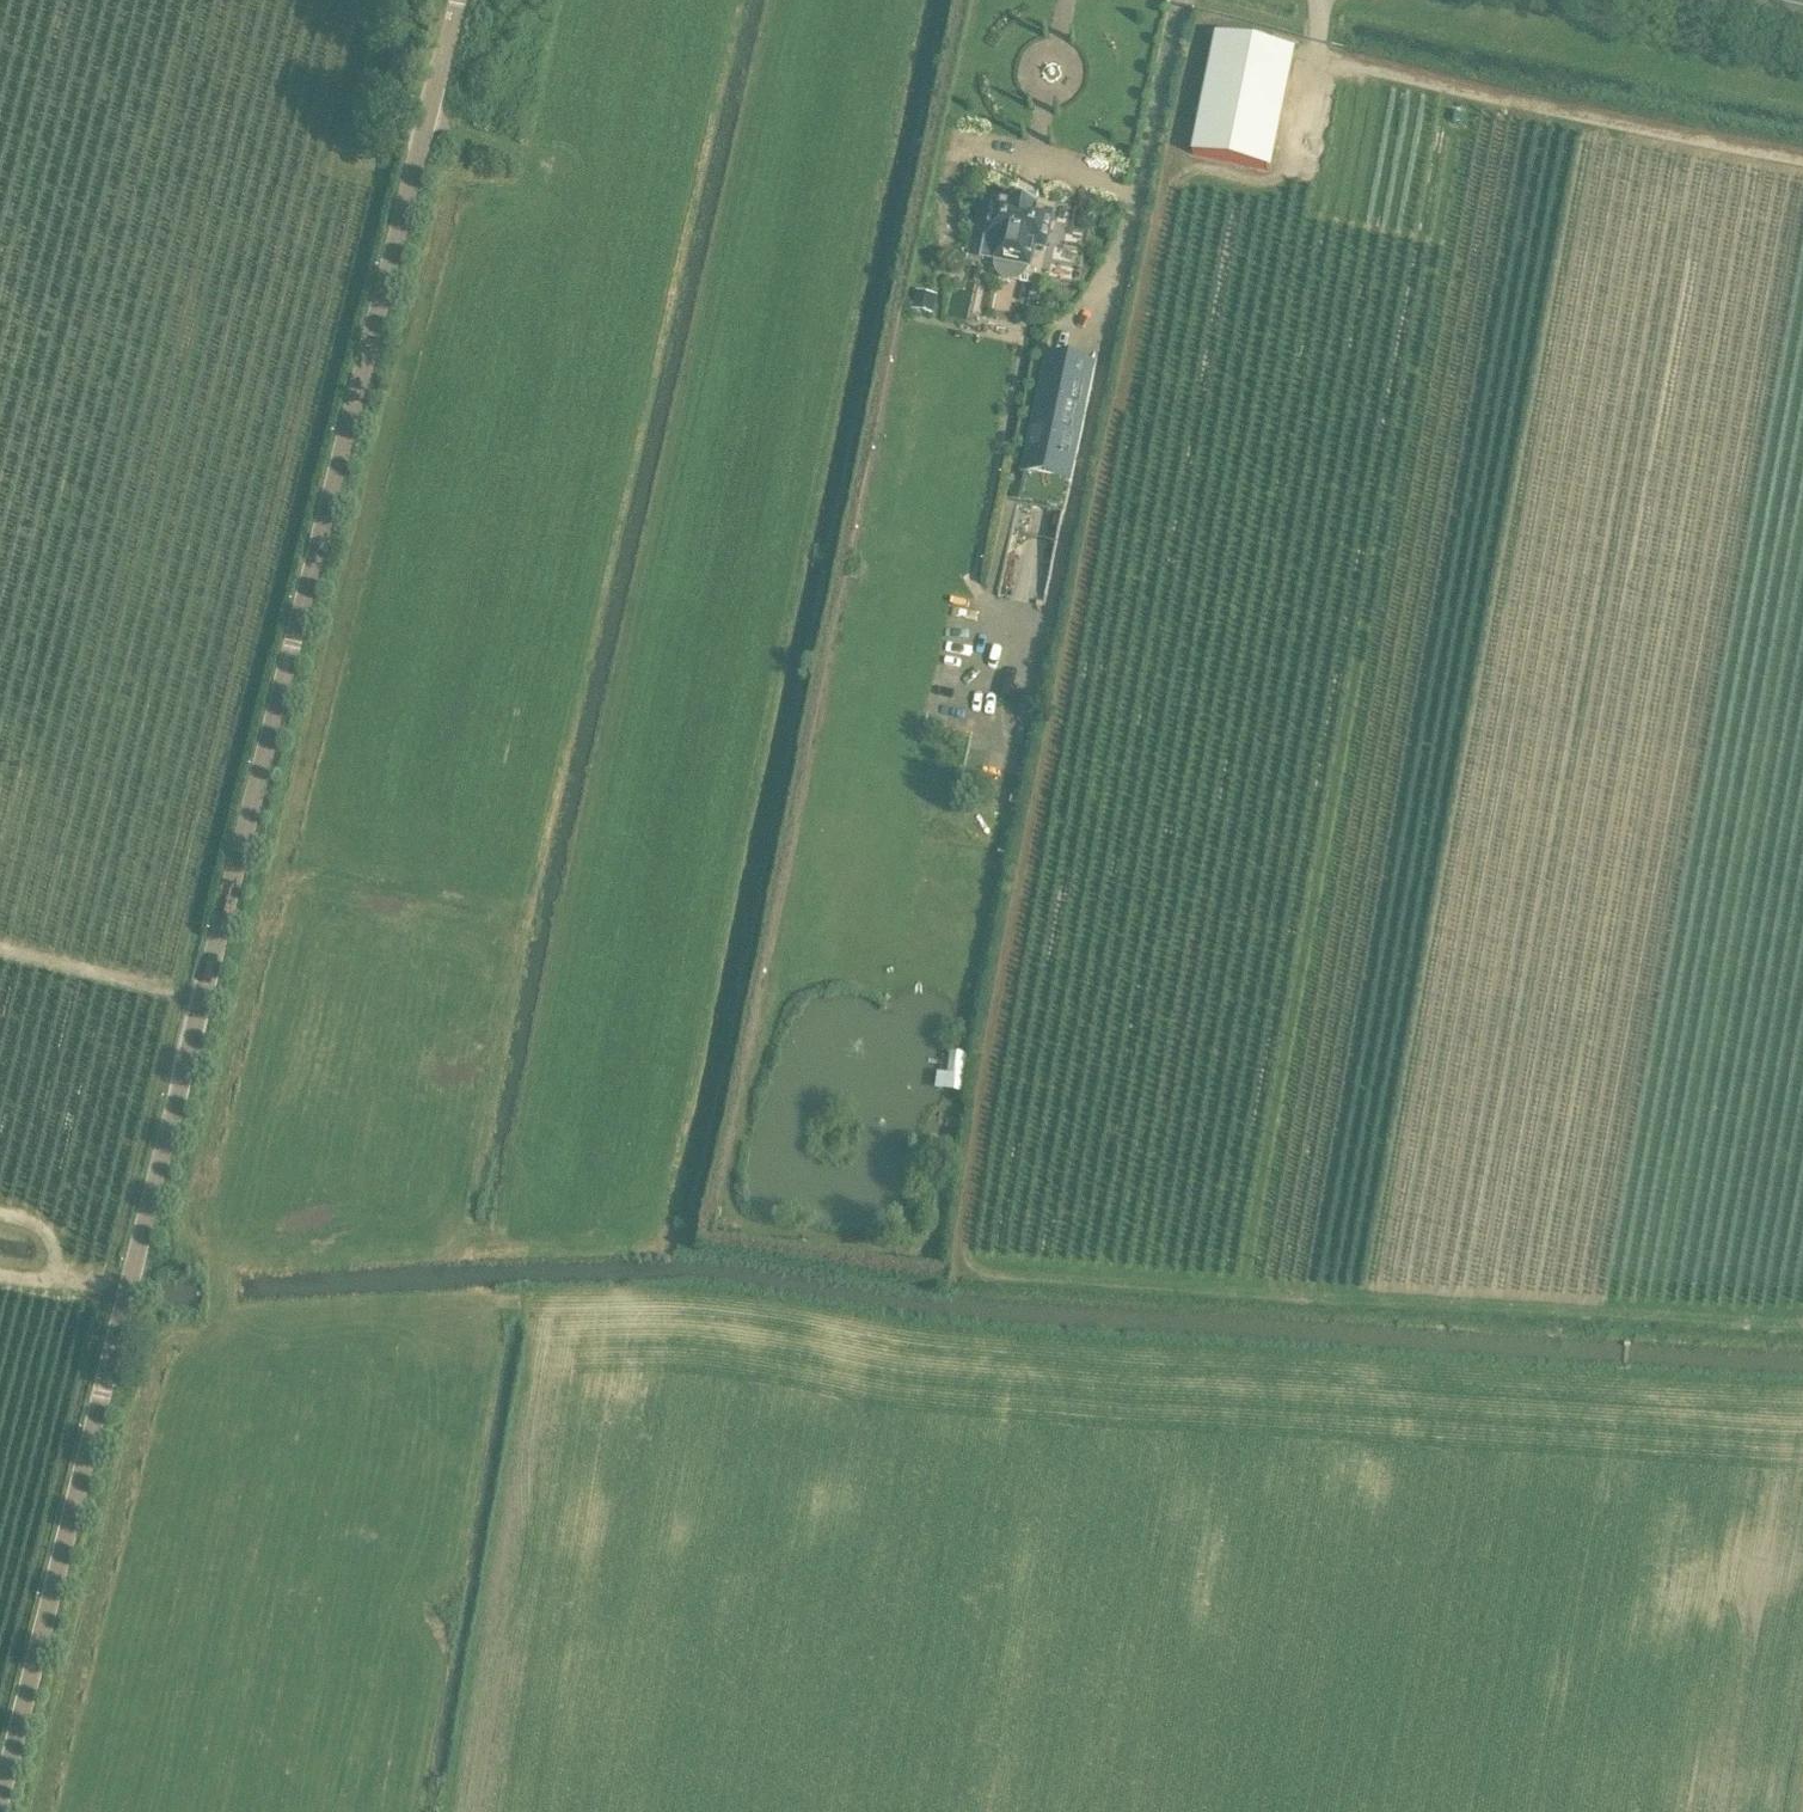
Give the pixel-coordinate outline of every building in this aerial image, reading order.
[(1269,171),(1294,53),(1218,38),(1194,156),(1269,171)] [(995,203),(988,238),(982,266),(1040,278),(1053,215),(1036,211),(1037,205),(1014,200),(1013,207),(995,203)] [(973,322),(990,322),(992,282),(975,281),(973,322)] [(932,297),(916,294),(912,314),(927,317),(932,297)] [(1048,357),(1024,474),(1017,505),(1064,515),(1095,367),(1048,357)] [(969,1057),(952,1055),(946,1092),(963,1095),(969,1057)]
